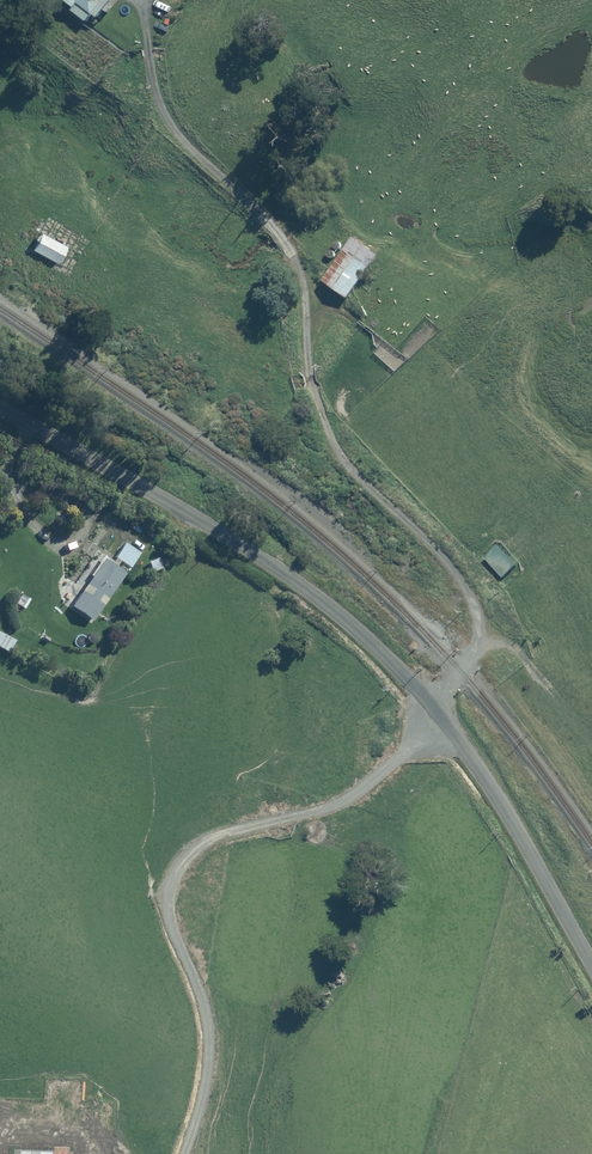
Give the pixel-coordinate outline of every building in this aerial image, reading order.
[(66,2),(75,9),(73,12),(88,24),(95,16),(100,20),(106,12),(108,14),(113,7),(110,5),(114,0),(68,0),(66,2)] [(66,248),(41,233),(31,250),(57,265),(66,248)] [(349,299),(371,269),(380,257),(355,239),(324,282),(349,299)] [(130,568),(140,554),(125,544),(115,558),(130,568)] [(519,566),(501,546),(486,559),(504,579),(519,566)] [(93,622),(94,621),(125,575),(115,569),(117,566),(97,553),(71,591),(79,596),(72,607),(93,622)]
